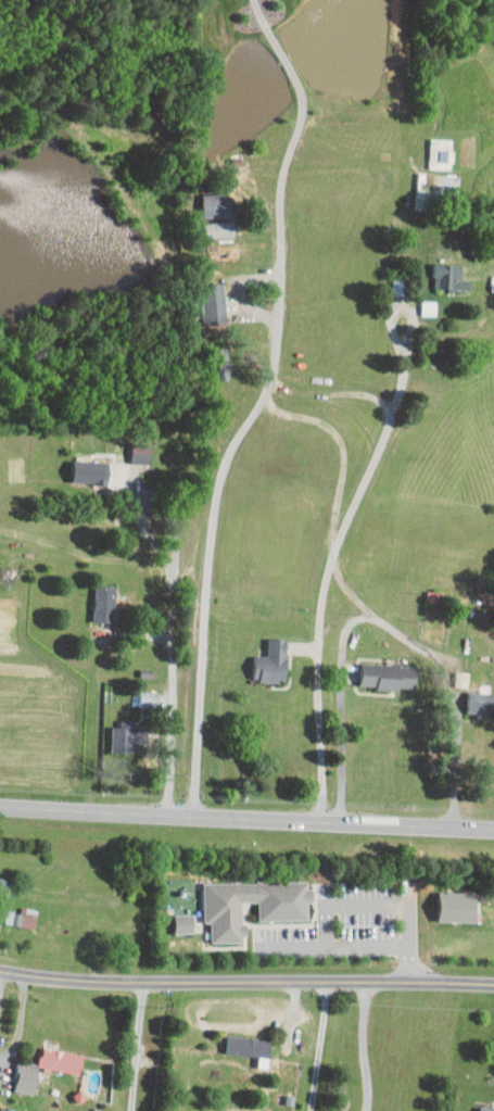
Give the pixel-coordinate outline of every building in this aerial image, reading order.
[(429,169),(452,169),(452,139),(430,138),(429,169)] [(459,177),(420,173),(417,205),(456,209),(459,177)] [(204,218),(230,217),(229,194),(203,195),(204,218)] [(206,240),(236,238),(235,220),(205,222),(206,240)] [(461,265),(435,264),(434,290),(468,292),(468,280),(461,279),(461,265)] [(204,325),(226,324),(225,285),(203,285),(204,325)] [(422,315),(437,316),(437,302),(422,301),(422,315)] [(217,362),(219,378),(230,377),(228,347),(211,349),(212,363),(217,362)] [(109,461),(73,460),(72,481),(108,482),(109,461)] [(115,584),(95,584),(94,621),(114,621),(115,584)] [(254,680),(286,681),(287,638),(269,638),(268,655),(255,655),(254,680)] [(361,686),(416,689),(417,665),(362,663),(361,686)] [(493,713),(493,692),(469,691),(468,712),(493,713)] [(112,752),(135,752),(135,743),(148,744),(148,728),(134,728),(134,720),(121,720),(121,726),(112,726),(112,752)] [(0,877),(0,897),(9,898),(11,878),(0,877)] [(204,885),(307,883),(307,888),(314,888),(315,904),(308,905),(308,921),(257,922),(257,904),(241,904),(241,943),(210,943),(210,923),(205,923),(204,885)] [(475,921),(476,892),(440,891),(439,920),(475,921)] [(6,922),(34,928),(36,916),(8,910),(6,922)] [(174,916),(193,916),(193,936),(173,936),(174,916)] [(271,1041),(229,1035),(227,1052),(259,1057),(258,1067),(268,1068),(271,1041)] [(80,1073),(83,1053),(42,1048),(39,1068),(80,1073)] [(14,1090),(34,1094),(40,1063),(20,1059),(14,1090)]
